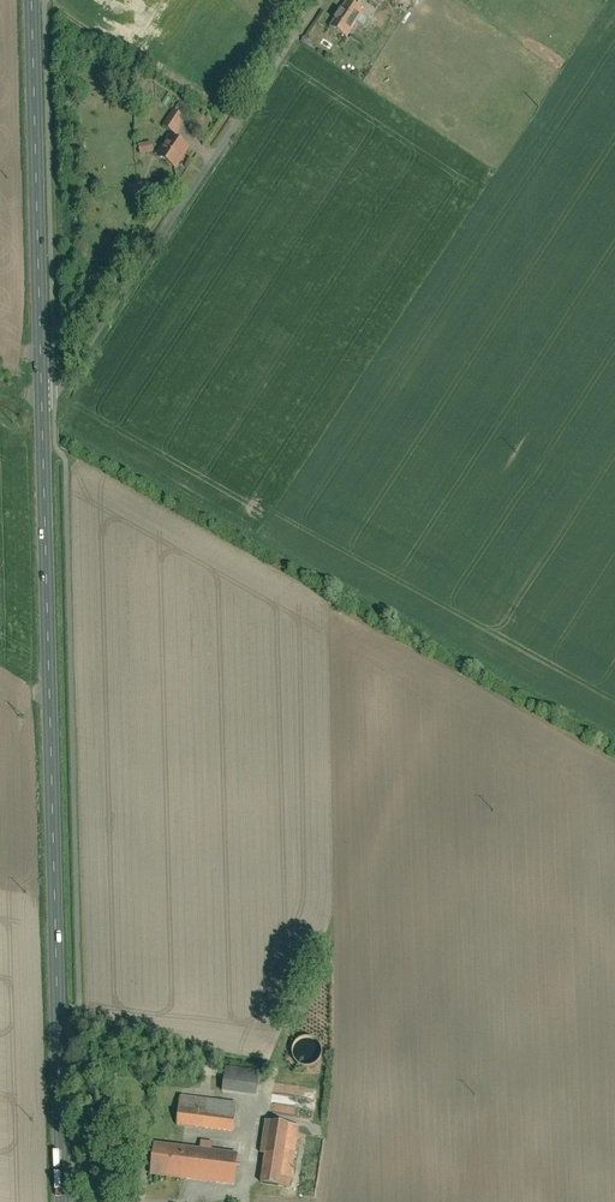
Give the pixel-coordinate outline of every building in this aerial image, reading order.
[(380,10),(386,0),(364,0),(380,10)] [(365,15),(348,3),(330,30),(347,41),(365,15)] [(186,121),(174,113),(163,129),(177,138),(182,131),(180,130),(186,121)] [(192,152),(170,138),(155,160),(177,174),(192,152)] [(155,155),(152,144),(139,147),(141,158),(155,155)] [(292,1053),(294,1057),(296,1061),(300,1064),(305,1065),(310,1065),(315,1063),(319,1060),(321,1055),(322,1050),(321,1045),(318,1040),(314,1037),(309,1035),(304,1035),(299,1037),(296,1040),(293,1044),(292,1048),(292,1053)] [(260,1070),(225,1065),(221,1091),(257,1095),(260,1070)] [(237,1102),(180,1094),(176,1125),(233,1132),(237,1102)] [(300,1125),(265,1119),(260,1152),(264,1153),(260,1182),(291,1186),(300,1125)] [(200,1147),(154,1141),(150,1174),(234,1185),(238,1152),(212,1149),(213,1141),(201,1139),(200,1147)]
